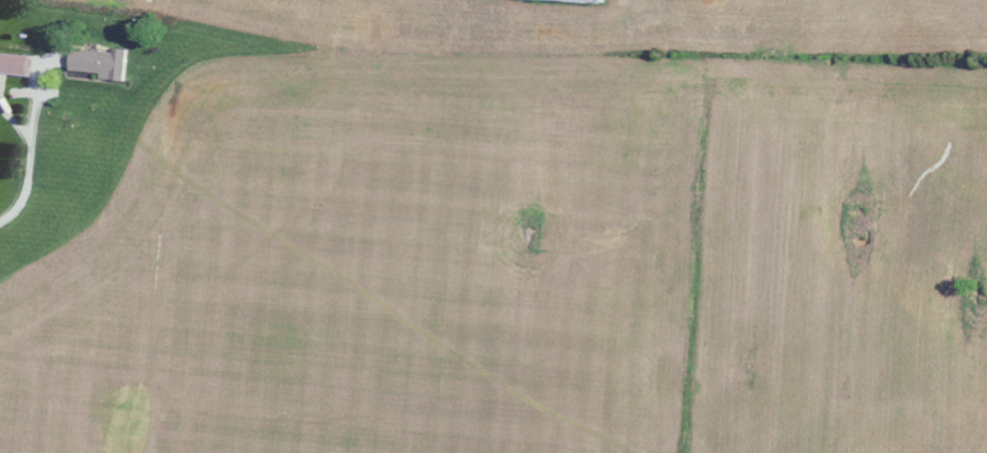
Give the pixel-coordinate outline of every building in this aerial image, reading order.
[(104,72),(104,79),(129,81),(130,49),(119,48),(119,52),(75,50),(74,71),(104,72)] [(33,75),(33,54),(0,53),(0,74),(33,75)]
